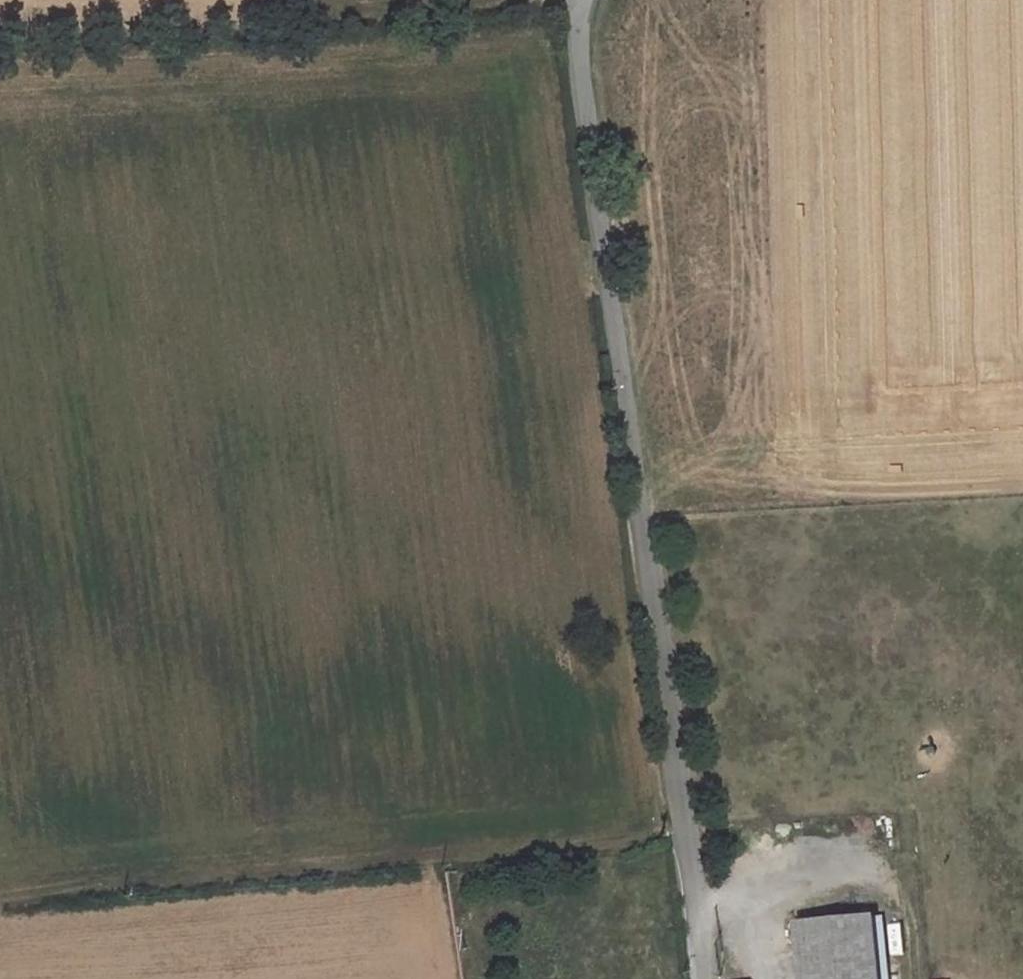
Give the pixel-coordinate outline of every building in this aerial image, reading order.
[(796,924),(802,978),(878,978),(870,916),(796,924)]
